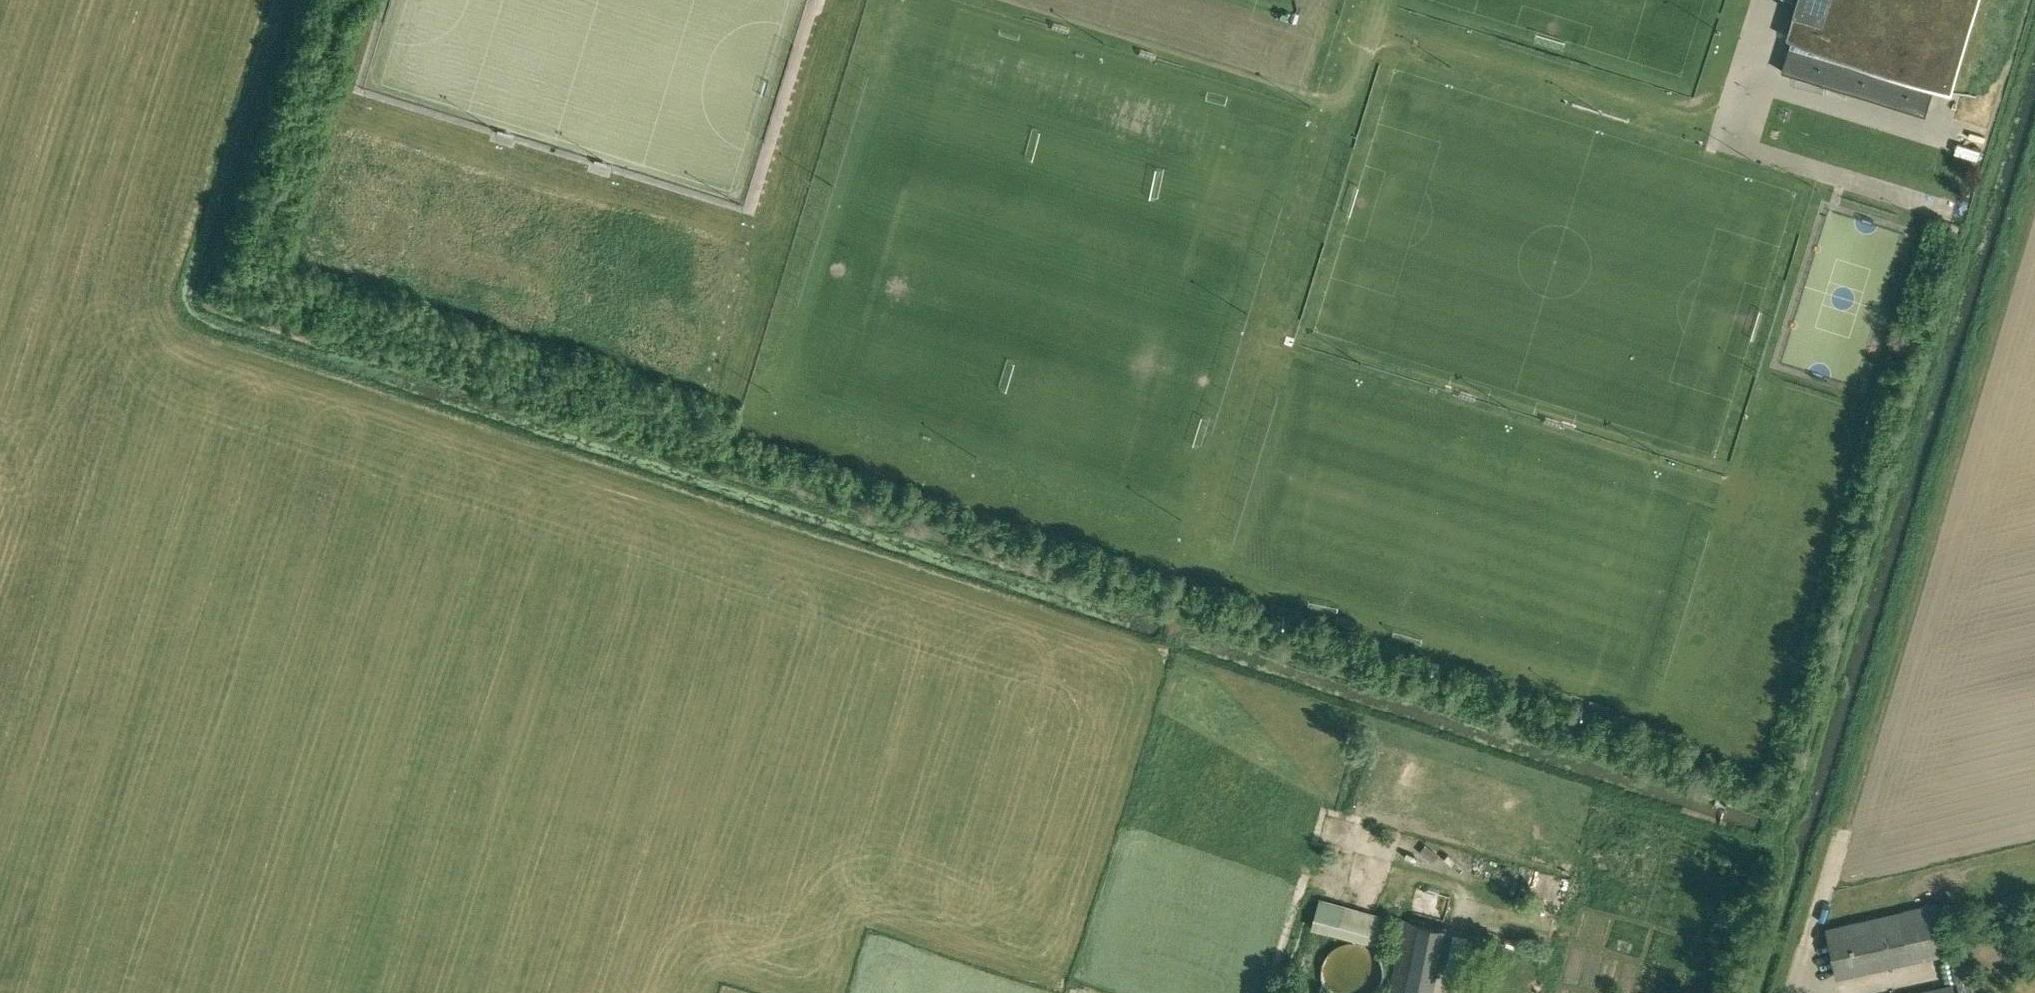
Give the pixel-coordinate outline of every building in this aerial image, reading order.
[(1782,71),(1925,115),(1933,90),(1929,89),(1931,82),(1962,92),(1976,96),(1977,95),(1947,86),(1974,0),(1804,0),(1790,46),(1789,45),(1782,71)] [(1392,918),(1319,898),(1312,927),(1384,948),(1392,918)] [(1936,902),(1826,927),(1837,978),(1947,954),(1936,902)] [(1396,951),(1388,992),(1434,992),(1447,929),(1394,916),(1388,949),(1396,951)] [(1344,942),(1337,945),(1332,949),(1327,954),(1324,961),(1322,967),(1322,974),(1323,981),(1326,987),(1330,992),(1375,992),(1378,990),(1381,984),(1383,977),(1383,970),(1382,963),(1380,957),(1375,951),(1370,947),(1364,943),(1357,941),(1350,941),(1344,942)] [(1951,962),(1970,959),(1967,945),(1948,948),(1951,962)] [(1970,959),(1951,962),(1956,983),(1957,982),(1960,992),(1966,992),(1976,991),(1970,959)] [(1952,982),(1905,992),(1955,992),(1952,982)]
